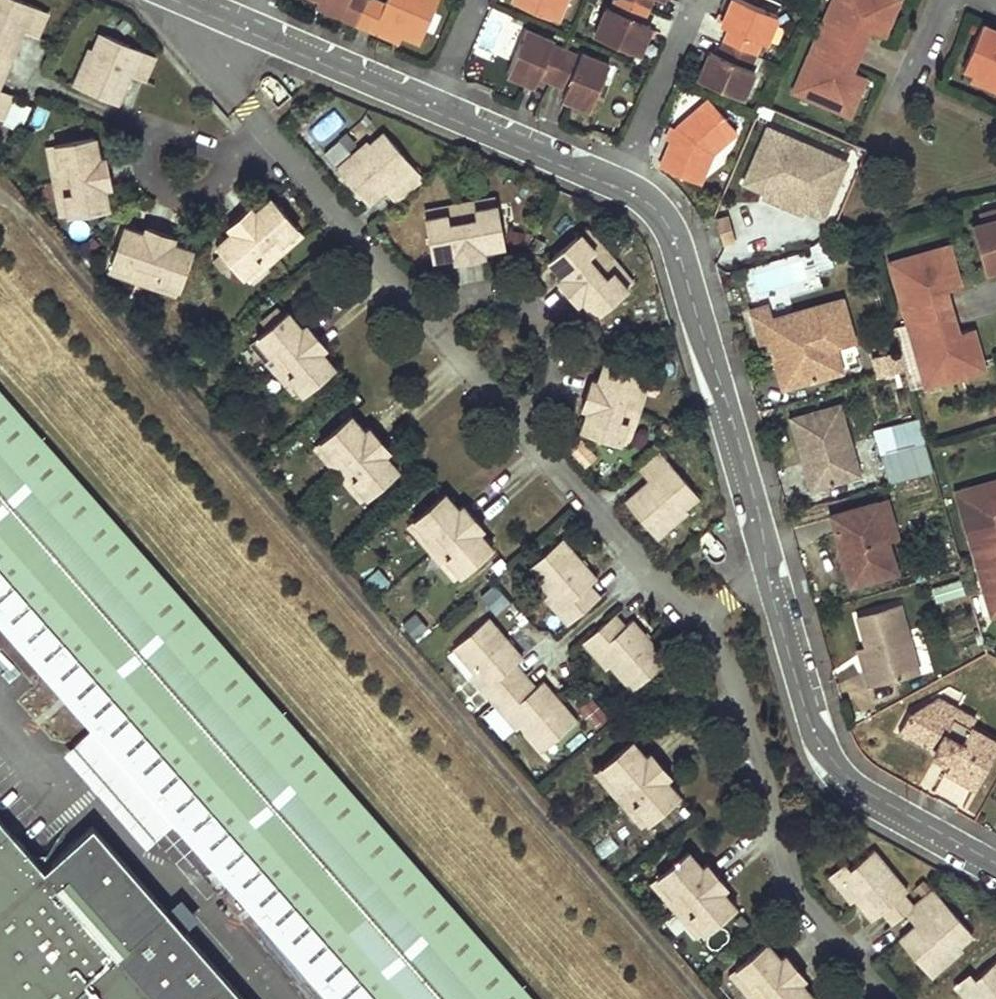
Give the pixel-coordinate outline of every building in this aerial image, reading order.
[(24,30),(39,36),(50,11),(23,0),(0,0),(0,84),(24,30)] [(319,0),(316,7),(342,18),(345,11),(319,0)] [(319,0),(345,11),(342,18),(374,32),(377,25),(403,36),(420,43),(439,0),(387,0),(385,3),(378,0),(319,0)] [(558,19),(567,0),(514,0),(558,19)] [(611,9),(606,7),(594,34),(638,53),(650,26),(641,22),(651,0),(615,0),(611,9)] [(693,83),(738,101),(750,73),(744,71),(755,45),(761,47),(773,18),(730,0),(728,0),(716,28),(724,31),(713,57),(705,53),(693,83)] [(899,0),(832,0),(801,72),(815,77),(806,97),(849,116),(866,77),(852,71),(838,65),(847,45),(856,25),(870,31),(883,37),(899,0)] [(982,23),(963,67),(974,72),(990,79),(993,73),(995,74),(995,29),(982,23)] [(377,25),(374,32),(400,43),(403,36),(377,25)] [(861,51),(870,31),(856,25),(847,45),(861,51)] [(562,96),(590,108),(609,64),(581,52),(578,59),(551,47),(553,41),(526,29),(507,72),(535,84),(538,76),(566,87),(562,96)] [(94,62),(83,87),(118,103),(132,74),(144,80),(155,55),(101,31),(94,47),(88,60),(94,62)] [(838,65),(852,71),(861,51),(847,45),(838,65)] [(90,46),(73,83),(83,87),(94,62),(88,60),(94,47),(90,46)] [(793,91),(806,97),(815,77),(801,72),(793,91)] [(974,72),(971,79),(995,90),(995,74),(993,73),(990,79),(974,72)] [(2,119),(14,94),(0,88),(0,118),(2,119)] [(674,128),(656,169),(684,182),(690,168),(701,172),(709,155),(732,134),(704,101),(674,128)] [(319,142),(346,123),(335,108),(308,127),(319,142)] [(825,221),(852,157),(764,121),(737,185),(825,221)] [(929,127),(925,127),(923,129),(921,132),(920,136),(922,139),(925,141),(929,142),(932,140),(935,138),(935,134),(934,130),(931,128),(929,127)] [(393,184),(403,197),(424,178),(382,130),(369,142),(359,153),(364,159),(344,176),(370,205),(386,191),(393,184)] [(66,194),(69,216),(112,207),(107,187),(114,186),(108,155),(102,156),(98,136),(56,144),(60,165),(64,165),(70,194),(66,194)] [(359,153),(369,142),(367,139),(335,166),(344,176),(364,159),(359,153)] [(56,144),(48,146),(61,218),(69,216),(66,194),(70,194),(64,165),(60,165),(56,144)] [(690,168),(684,182),(695,187),(701,172),(690,168)] [(393,184),(386,191),(396,203),(403,197),(393,184)] [(493,195),(422,209),(424,217),(445,213),(446,217),(474,211),(473,207),(494,203),(493,195)] [(229,226),(232,230),(216,244),(244,276),(260,261),(258,258),(280,239),(282,242),(299,227),(270,196),(255,210),(251,206),(229,226)] [(445,213),(424,217),(432,258),(453,254),(454,260),(483,254),(482,248),(503,244),(494,203),(473,207),(474,211),(446,217),(445,213)] [(983,221),(995,218),(995,209),(981,214),(983,221)] [(713,213),(720,239),(733,235),(725,210),(713,213)] [(984,271),(995,267),(995,218),(983,221),(971,225),(984,271)] [(123,225),(109,266),(130,273),(132,269),(159,278),(158,282),(179,289),(192,248),(172,241),(174,236),(146,226),(144,232),(123,225)] [(260,261),(244,276),(249,282),(304,233),(299,227),(282,242),(280,239),(258,258),(260,261)] [(612,271),(627,287),(633,281),(586,228),(579,233),(594,249),(591,252),(609,273),(612,271)] [(579,233),(548,261),(562,277),(557,281),(577,303),(581,299),(595,315),(627,287),(612,271),(609,273),(591,252),(594,249),(579,233)] [(811,247),(818,271),(833,266),(825,237),(811,247)] [(910,279),(895,283),(919,365),(933,361),(939,382),(984,369),(972,328),(959,332),(944,336),(937,315),(931,294),(946,290),(960,286),(948,245),(904,258),(910,279)] [(895,283),(910,279),(904,258),(889,263),(895,283)] [(130,273),(109,266),(107,274),(176,298),(179,289),(158,282),(159,278),(132,269),(130,273)] [(952,311),(946,290),(931,294),(937,315),(952,311)] [(782,389),(833,374),(826,349),(837,346),(855,341),(842,298),(773,319),(768,304),(749,310),(760,344),(769,342),(782,389)] [(288,309),(256,336),(270,353),(273,350),(292,373),(289,375),(304,392),(336,365),(322,349),(326,344),(306,321),(302,326),(288,309)] [(944,336),(959,332),(952,311),(937,315),(944,336)] [(249,342),(297,397),(304,392),(289,375),(292,373),(273,350),(270,353),(256,336),(249,342)] [(837,346),(826,349),(833,374),(844,371),(837,346)] [(873,358),(878,377),(905,369),(899,350),(873,358)] [(587,408),(580,428),(619,441),(627,421),(623,419),(633,393),(637,394),(644,374),(604,360),(597,380),(591,378),(581,406),(587,408)] [(933,361),(919,365),(925,386),(939,382),(933,361)] [(627,421),(619,441),(627,444),(652,376),(644,374),(637,394),(633,393),(623,419),(627,421)] [(377,998),(538,998),(0,386),(0,570),(377,998)] [(790,418),(811,489),(852,479),(845,455),(853,453),(840,404),(790,418)] [(351,413),(319,440),(333,457),(336,455),(354,476),(352,479),(366,496),(398,468),(384,452),(389,449),(370,425),(366,430),(351,413)] [(917,416),(871,428),(885,481),(930,470),(917,416)] [(585,466),(598,455),(582,437),(570,448),(585,466)] [(319,440),(312,446),(359,501),(366,496),(352,479),(354,476),(336,455),(333,457),(319,440)] [(658,448),(637,467),(648,479),(624,500),(649,528),(668,512),(672,516),(679,510),(699,495),(658,448)] [(845,455),(852,479),(860,476),(853,453),(845,455)] [(970,487),(976,508),(961,512),(985,595),(995,591),(995,480),(970,487)] [(961,512),(976,508),(970,487),(955,491),(961,512)] [(446,491),(414,519),(429,537),(432,534),(450,555),(447,558),(460,574),(493,545),(479,530),(484,526),(464,503),(459,507),(446,491)] [(876,502),(887,543),(897,540),(886,499),(876,502)] [(830,514),(849,585),(896,573),(887,543),(876,502),(830,514)] [(649,528),(656,537),(682,513),(679,510),(672,516),(668,512),(649,528)] [(414,519),(407,524),(454,579),(460,574),(447,558),(450,555),(432,534),(429,537),(414,519)] [(562,538),(526,569),(547,593),(562,609),(569,602),(579,614),(599,597),(590,585),(597,578),(562,538)] [(985,595),(991,615),(995,614),(995,591),(985,595)] [(562,609),(547,593),(542,597),(566,625),(579,614),(569,602),(562,609)] [(864,671),(868,687),(920,672),(900,602),(856,615),(866,650),(872,669),(864,671)] [(401,624),(414,640),(429,627),(416,611),(401,624)] [(615,614),(594,633),(604,644),(597,651),(611,666),(632,690),(667,659),(632,620),(625,626),(615,614)] [(488,616),(453,646),(475,672),(488,687),(496,681),(515,704),(508,710),(521,726),(542,751),(577,720),(543,680),(535,686),(516,663),(523,657),(488,616)] [(594,633),(582,644),(606,670),(611,666),(597,651),(604,644),(594,633)] [(872,669),(866,650),(859,653),(864,671),(872,669)] [(515,731),(521,726),(508,710),(515,704),(496,681),(488,687),(475,672),(469,678),(515,731)] [(593,729),(609,717),(592,695),(576,708),(593,729)] [(953,721),(958,712),(936,700),(926,706),(953,721)] [(898,734),(937,756),(948,761),(951,763),(946,773),(974,788),(995,751),(995,744),(968,729),(973,720),(958,712),(953,721),(926,706),(907,717),(898,734)] [(92,729),(63,754),(146,848),(174,822),(92,729)] [(630,738),(598,766),(612,782),(615,780),(633,801),(630,804),(645,820),(677,793),(663,777),(668,773),(648,750),(644,754),(630,738)] [(948,761),(937,756),(934,763),(944,769),(948,761)] [(598,766),(591,771),(638,826),(645,820),(630,804),(633,801),(615,780),(612,782),(598,766)] [(87,819),(39,861),(0,816),(0,998),(50,998),(57,994),(64,987),(74,998),(246,998),(87,819)] [(843,864),(833,872),(850,892),(869,915),(877,908),(887,919),(899,909),(906,903),(908,901),(898,891),(903,886),(868,844),(843,864)] [(682,849),(651,877),(665,893),(668,891),(686,912),(683,915),(698,931),(730,904),(716,887),(720,884),(701,861),(696,865),(682,849)] [(833,872),(843,864),(838,858),(822,870),(844,897),(850,892),(833,872)] [(651,877),(644,883),(692,936),(698,931),(683,915),(686,912),(668,891),(665,893),(651,877)] [(908,901),(906,903),(917,916),(910,922),(894,935),(920,965),(939,949),(943,953),(955,943),(969,932),(927,885),(908,901)] [(906,903),(899,909),(910,922),(917,916),(906,903)] [(731,969),(745,986),(748,983),(762,998),(805,998),(810,995),(796,980),(800,976),(780,953),(776,957),(762,941),(731,969)] [(958,947),(955,943),(943,953),(939,949),(920,965),(926,972),(958,947)] [(960,984),(972,998),(995,998),(995,956),(994,954),(971,974),(960,984)] [(971,974),(963,966),(947,980),(963,998),(972,998),(960,984),(971,974)] [(731,969),(724,974),(746,998),(762,998),(748,983),(745,986),(731,969)]
